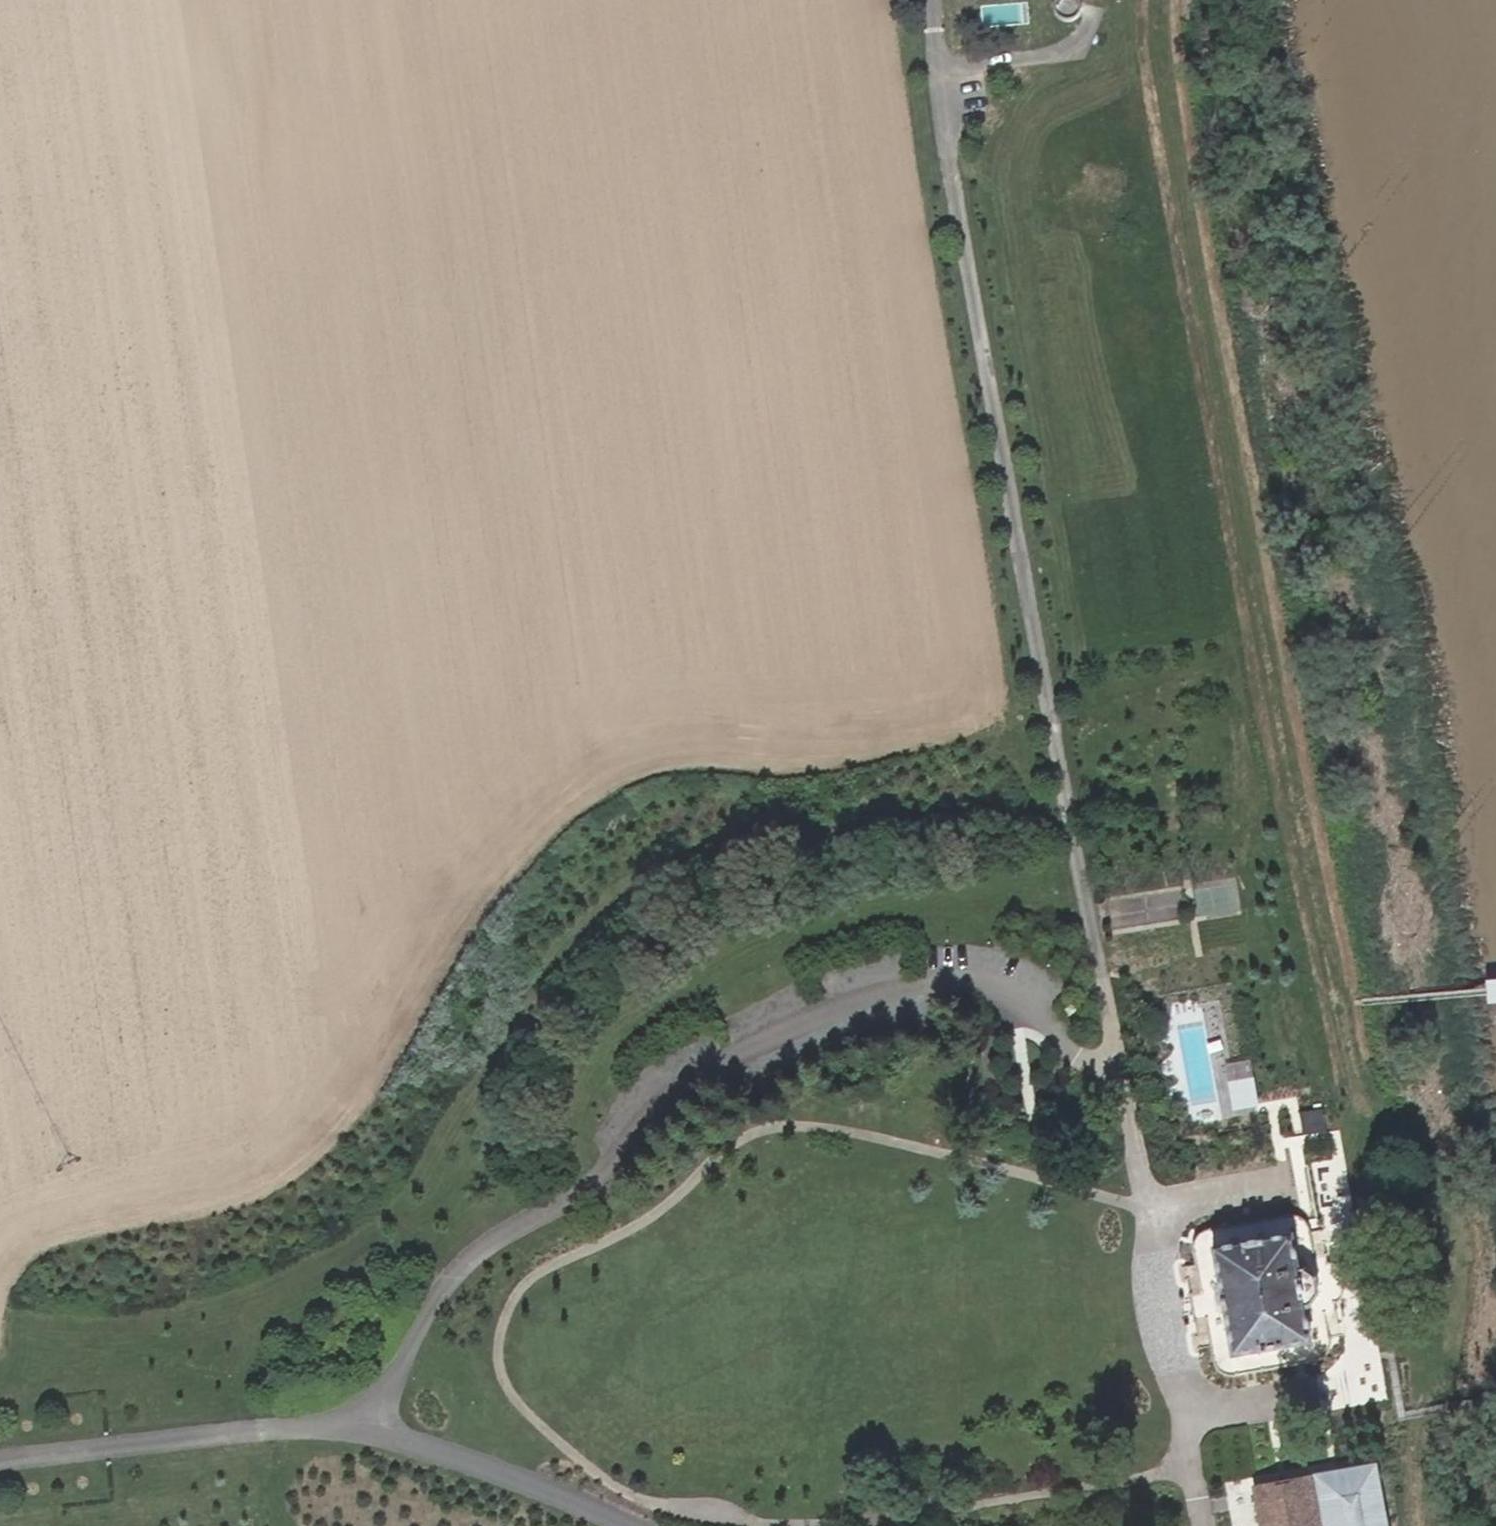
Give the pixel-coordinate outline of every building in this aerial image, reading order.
[(1320,1106),(1297,1110),(1300,1133),(1324,1129),(1320,1106)] [(1229,1248),(1245,1348),(1316,1337),(1299,1237),(1229,1248)] [(1380,1360),(1314,1371),(1321,1410),(1387,1398),(1380,1360)] [(1337,1484),(1377,1480),(1375,1454),(1335,1458),(1337,1484)] [(1304,1484),(1312,1525),(1332,1525),(1324,1480),(1304,1484)] [(1304,1484),(1253,1493),(1259,1525),(1312,1525),(1304,1484)]
